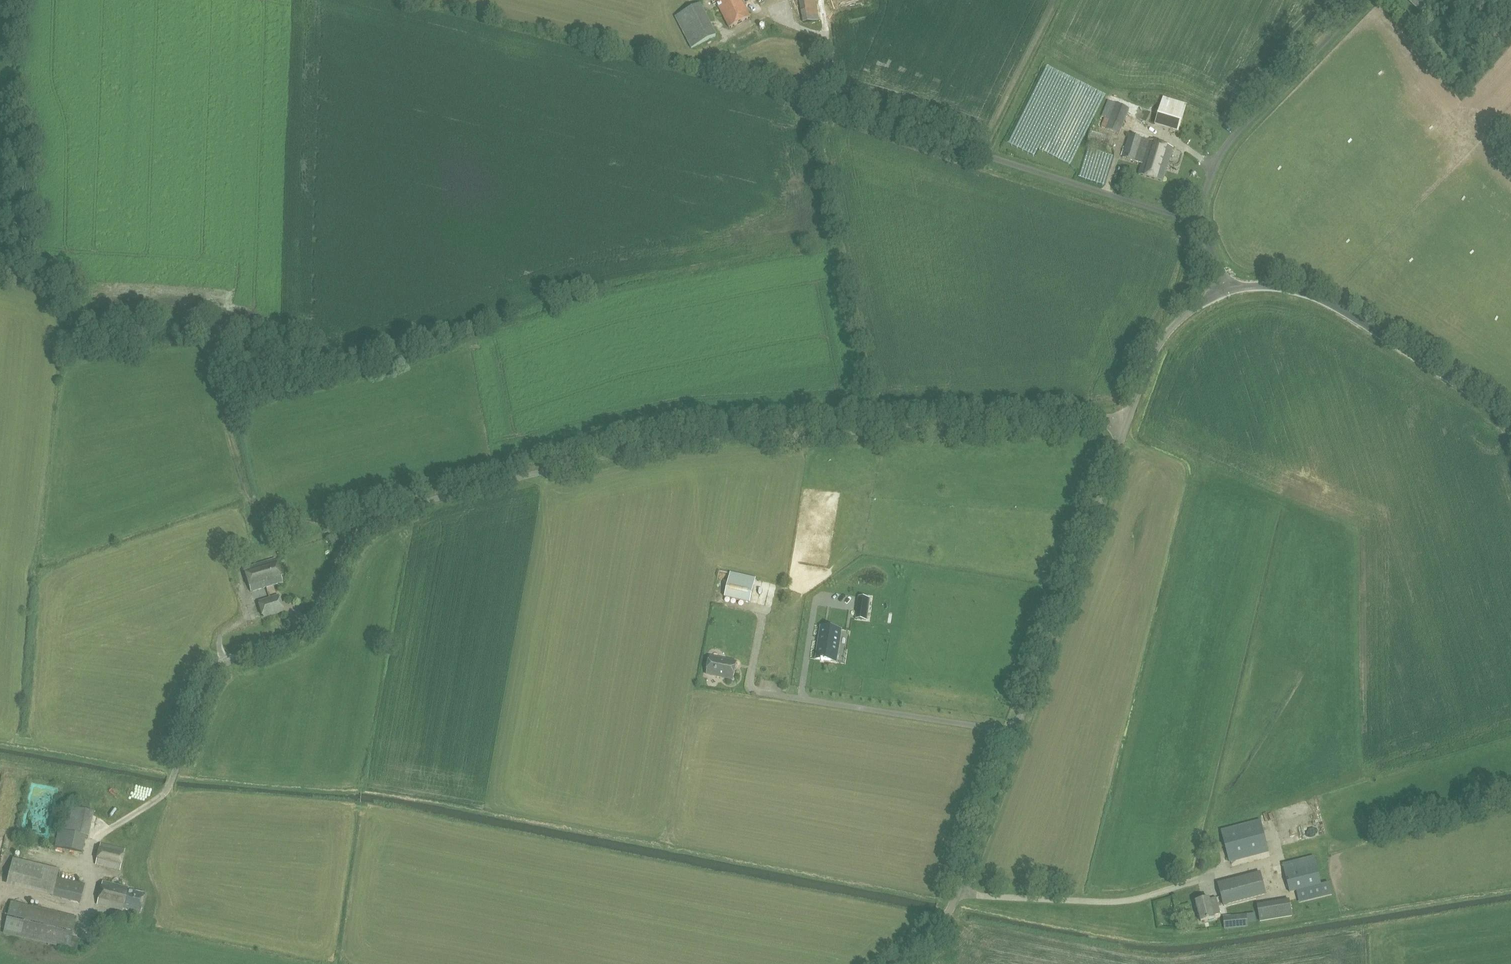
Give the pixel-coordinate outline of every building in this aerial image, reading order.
[(729,28),(750,18),(741,0),(715,0),(729,28)] [(802,23),(819,20),(815,0),(798,0),(802,23)] [(1421,13),(1423,12),(1432,3),(1431,3),(1433,1),(1431,0),(1407,0),(1421,13)] [(675,16),(691,48),(715,36),(699,4),(675,16)] [(1154,125),(1178,133),(1186,105),(1162,98),(1154,125)] [(1101,126),(1119,134),(1129,109),(1107,100),(1101,116),(1104,118),(1101,126)] [(1087,141),(1106,147),(1107,145),(1113,146),(1115,139),(1090,131),(1087,141)] [(1139,175),(1163,182),(1173,148),(1130,135),(1123,158),(1142,164),(1139,175)] [(244,569),(251,592),(282,582),(275,559),(244,569)] [(725,596),(748,602),(754,578),(731,572),(725,596)] [(278,596),(259,602),(264,617),(283,611),(278,596)] [(857,613),(867,614),(869,598),(859,597),(857,613)] [(836,662),(836,661),(841,631),(841,630),(822,627),(817,659),(822,659),(821,661),(823,661),(824,660),(831,661),(835,662),(836,662)] [(707,674),(733,680),(737,662),(710,657),(707,674)] [(93,813),(64,807),(55,847),(82,852),(86,836),(88,836),(93,813)] [(1221,831),(1229,862),(1269,851),(1260,820),(1221,831)] [(1307,827),(1309,839),(1321,837),(1320,825),(1307,827)] [(96,864),(120,870),(125,850),(100,844),(96,864)] [(1283,864),(1290,892),(1296,891),(1321,885),(1314,856),(1283,864)] [(52,897),(80,903),(84,884),(57,878),(59,870),(13,859),(8,878),(54,889),(52,897)] [(1260,873),(1218,884),(1221,897),(1223,905),(1224,905),(1266,894),(1260,873)] [(123,909),(140,913),(145,894),(128,890),(128,888),(103,881),(97,905),(123,911),(123,909)] [(1332,895),(1329,883),(1321,885),(1296,891),(1299,903),(1330,895),(1332,895)] [(1209,898),(1196,902),(1201,922),(1214,918),(1214,916),(1220,914),(1216,898),(1210,900),(1209,898)] [(1263,919),(1294,913),(1292,899),(1260,905),(1263,919)] [(4,933),(76,950),(79,940),(72,938),(76,918),(11,902),(4,933)] [(1250,920),(1258,919),(1257,911),(1249,912),(1250,920)] [(1234,915),(1236,928),(1247,927),(1246,914),(1234,915)]
